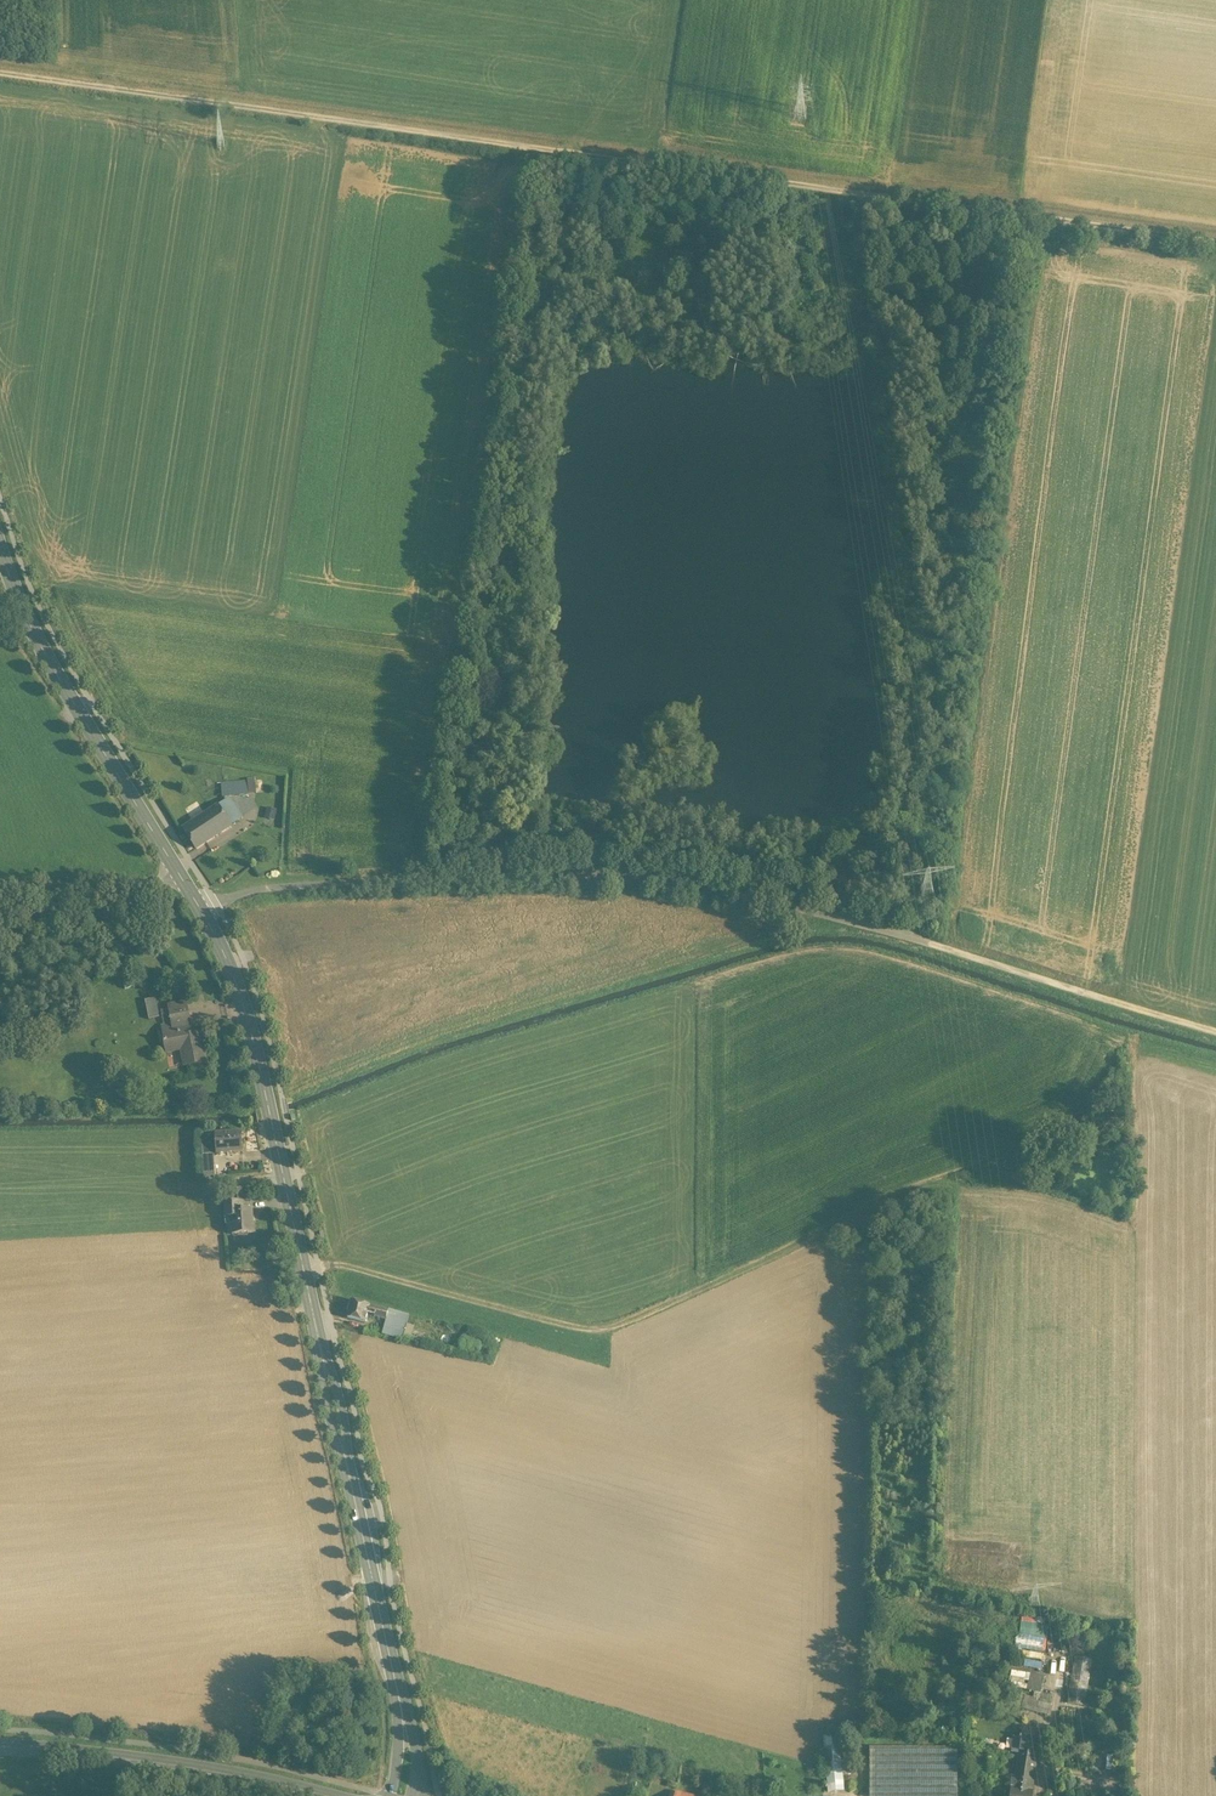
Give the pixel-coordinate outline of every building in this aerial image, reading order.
[(245,785),(223,788),(224,800),(248,797),(245,785)] [(230,803),(220,808),(229,822),(232,827),(242,822),(230,803)] [(218,806),(200,818),(213,839),(232,827),(229,822),(220,808),(218,806)] [(200,818),(183,829),(197,850),(213,839),(200,818)] [(155,999),(145,1001),(149,1020),(159,1018),(155,999)] [(188,1006),(169,1010),(172,1025),(177,1024),(178,1025),(191,1022),(188,1006)] [(169,1010),(161,1012),(164,1027),(172,1025),(169,1010)] [(201,1032),(193,1034),(191,1022),(178,1025),(177,1024),(172,1025),(164,1027),(162,1027),(162,1030),(161,1030),(164,1041),(167,1053),(186,1049),(189,1066),(207,1063),(201,1032)] [(242,1132),(215,1134),(217,1154),(243,1152),(242,1132)] [(243,1202),(225,1204),(226,1215),(232,1215),(232,1211),(248,1210),(248,1207),(243,1207),(243,1202)] [(248,1210),(232,1211),(232,1215),(234,1235),(255,1234),(254,1223),(253,1223),(252,1210),(248,1210)] [(370,1306),(351,1301),(347,1318),(366,1323),(368,1313),(370,1306)] [(389,1310),(370,1306),(368,1313),(375,1315),(375,1317),(386,1320),(389,1310)] [(400,1313),(389,1310),(386,1320),(391,1321),(398,1322),(400,1313)] [(409,1316),(400,1313),(398,1322),(407,1325),(409,1316)] [(398,1322),(391,1321),(387,1335),(402,1339),(404,1333),(405,1327),(406,1327),(397,1324),(398,1322)] [(409,1334),(404,1333),(402,1339),(416,1343),(419,1333),(410,1331),(409,1334)] [(477,1354),(480,1343),(465,1338),(462,1350),(477,1354)] [(1022,1637),(1047,1639),(1049,1625),(1023,1622),(1023,1625),(1022,1637)] [(1046,1665),(1048,1657),(1035,1654),(1033,1662),(1046,1665)] [(1093,1661),(1075,1658),(1067,1704),(1085,1707),(1093,1661)] [(1043,1673),(1045,1669),(1032,1665),(1031,1670),(1043,1673)] [(1045,1677),(1031,1674),(1027,1690),(1041,1693),(1045,1677)] [(1051,1704),(1032,1699),(1029,1711),(1048,1716),(1051,1704)] [(1040,1733),(1022,1730),(1021,1736),(1020,1736),(1020,1738),(1039,1740),(1040,1733)] [(840,1734),(823,1736),(828,1792),(845,1790),(840,1734)] [(1014,1737),(1011,1752),(1019,1754),(1015,1778),(1012,1777),(1007,1779),(1006,1785),(1010,1788),(1011,1789),(1010,1795),(1033,1795),(1034,1791),(1031,1790),(1039,1740),(1020,1738),(1014,1737)] [(870,1747),(870,1795),(957,1795),(958,1748),(870,1747)] [(1051,1762),(1063,1763),(1064,1754),(1053,1752),(1051,1762)]
